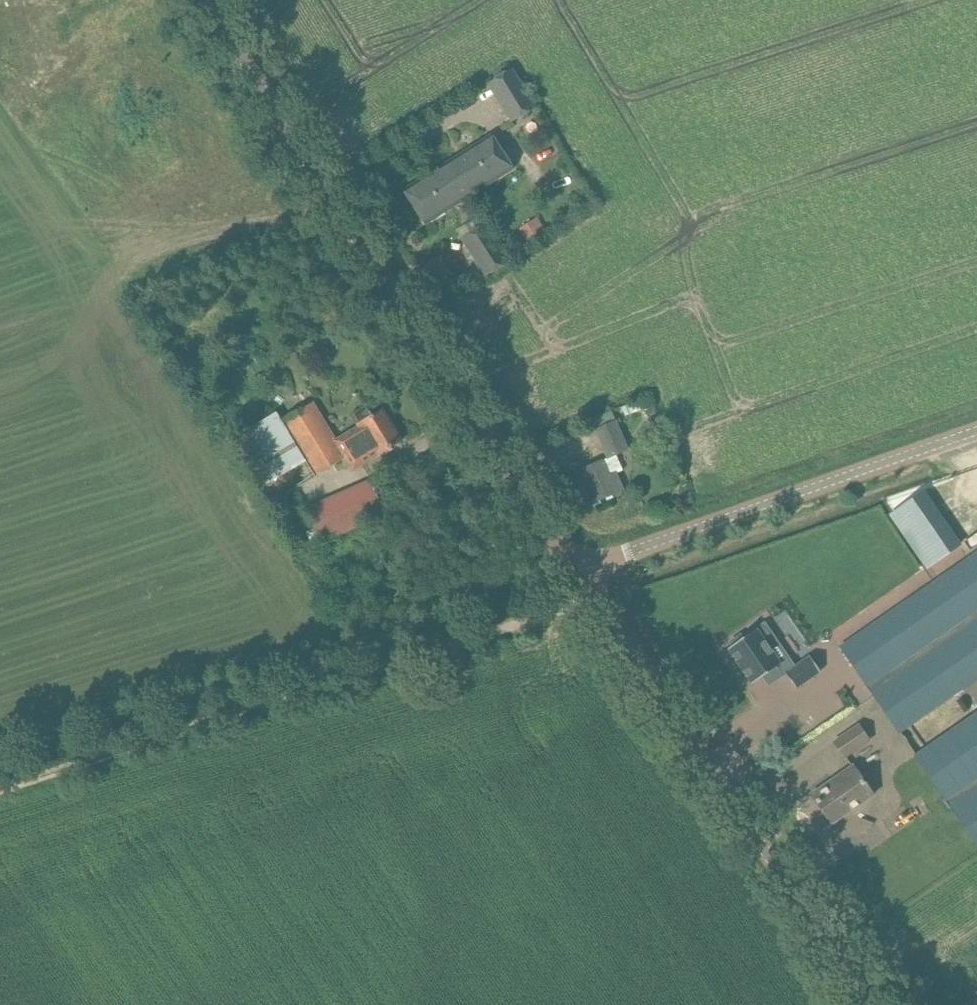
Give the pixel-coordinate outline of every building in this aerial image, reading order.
[(511,123),(536,107),(512,69),(487,85),(511,123)] [(492,135),(448,163),(469,197),(513,169),(492,135)] [(469,197),(448,163),(404,190),(425,224),(469,197)] [(537,218),(520,230),(529,244),(546,232),(537,218)] [(486,276),(509,262),(486,224),(463,239),(486,276)] [(276,414),(242,435),(246,442),(279,496),(344,457),(355,450),(354,449),(392,426),(383,410),(373,416),(366,405),(353,413),(360,425),(338,439),(315,401),(281,422),(276,414)] [(635,402),(622,407),(626,416),(638,411),(635,402)] [(628,450),(616,422),(596,430),(608,458),(628,450)] [(402,441),(392,426),(354,449),(355,450),(344,457),(353,471),(402,441)] [(601,461),(577,472),(591,504),(623,491),(615,474),(623,470),(617,455),(608,458),(601,461)] [(352,487),(305,508),(314,529),(307,532),(311,543),(319,540),(320,543),(386,514),(384,510),(398,505),(395,497),(385,474),(352,487)] [(963,545),(918,479),(883,504),(928,569),(963,545)] [(841,646),(901,732),(976,679),(976,553),(841,646)] [(821,671),(810,656),(795,667),(765,624),(744,638),(741,635),(730,642),(733,646),(729,649),(753,684),(769,673),(775,681),(786,673),(796,688),(821,671)] [(916,755),(976,844),(976,713),(973,716),(917,755),(916,755)] [(845,757),(869,740),(859,725),(834,742),(845,757)] [(812,794),(833,824),(874,795),(853,766),(841,774),(844,777),(834,783),(832,780),(812,794)]
